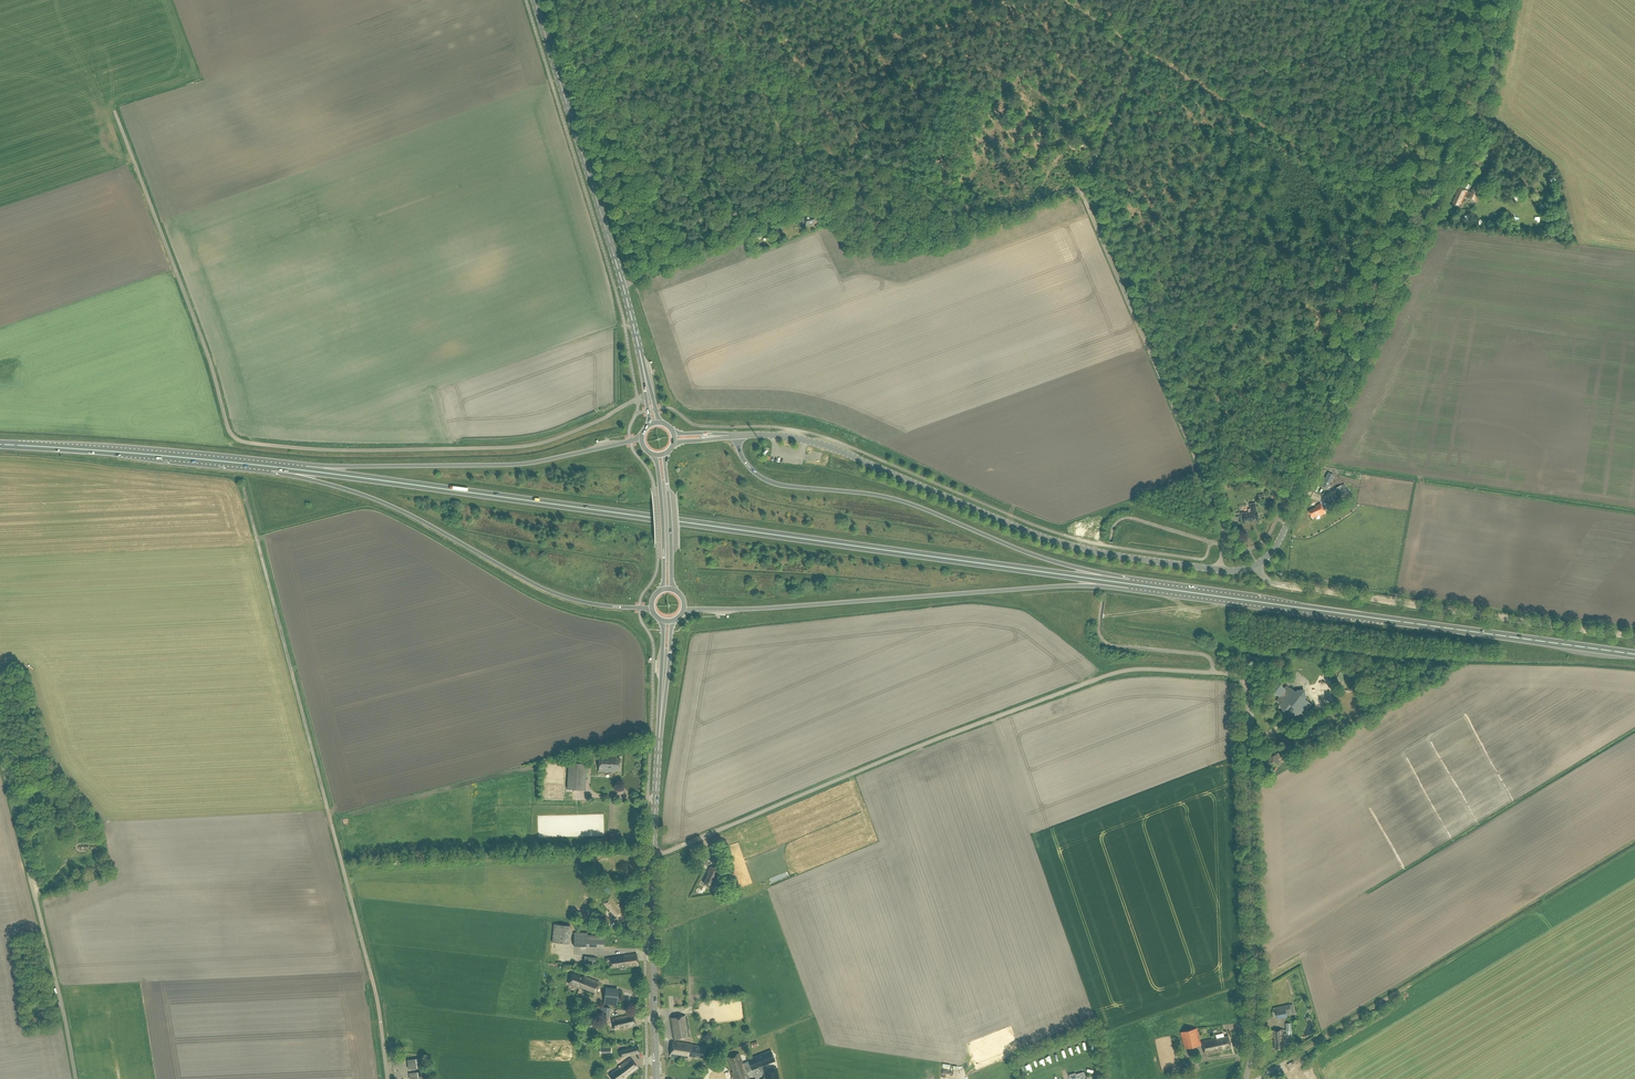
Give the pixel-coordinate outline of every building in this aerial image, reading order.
[(1482,184),(1475,181),(1470,192),(1469,192),(1467,197),(1474,201),(1482,184)] [(1467,190),(1458,186),(1455,194),(1457,195),(1452,205),(1459,208),(1467,190)] [(818,223),(816,215),(805,218),(804,217),(800,218),(801,222),(805,221),(806,226),(818,223)] [(1343,489),(1341,485),(1336,488),(1340,497),(1348,493),(1345,488),(1343,489)] [(1256,512),(1255,504),(1251,504),(1251,512),(1242,513),(1243,521),(1258,520),(1257,512),(1256,512)] [(1325,513),(1320,504),(1315,506),(1316,508),(1308,511),(1312,518),(1318,515),(1319,516),(1325,513)] [(1283,688),(1280,683),(1277,683),(1273,691),(1273,693),(1279,696),(1277,701),(1280,704),(1279,705),(1283,711),(1286,711),(1288,713),(1288,715),(1295,718),(1300,712),(1302,714),(1299,711),(1300,710),(1301,710),(1305,710),(1305,706),(1307,702),(1310,704),(1303,698),(1304,696),(1304,690),(1302,689),(1296,690),(1295,691),(1288,686),(1287,685),(1283,688)] [(1285,758),(1285,753),(1268,753),(1269,763),(1279,763),(1278,758),(1285,758)] [(615,756),(599,755),(598,771),(614,772),(614,770),(619,771),(620,758),(615,757),(615,756)] [(587,764),(568,763),(567,789),(585,790),(587,764)] [(722,859),(717,844),(711,846),(716,861),(722,859)] [(706,861),(703,852),(696,854),(699,864),(706,861)] [(719,871),(709,866),(706,872),(708,873),(703,883),(711,887),(719,871)] [(616,905),(609,897),(602,904),(609,911),(608,913),(614,920),(624,911),(617,904),(616,905)] [(589,914),(575,910),(574,917),(587,920),(589,914)] [(612,920),(606,916),(601,923),(607,927),(612,920)] [(571,926),(554,924),(552,942),(569,944),(571,926)] [(587,933),(574,932),(574,946),(604,947),(604,935),(587,934),(587,933)] [(638,966),(637,954),(625,956),(623,956),(606,959),(606,962),(610,962),(611,968),(624,966),(625,967),(638,966)] [(596,957),(584,956),(584,964),(595,965),(596,957)] [(583,976),(573,972),(568,984),(581,989),(581,990),(593,995),(599,982),(583,976)] [(618,992),(605,991),(603,1004),(617,1006),(618,992)] [(1295,1013),(1293,1003),(1275,1007),(1275,1011),(1272,1012),(1273,1018),(1295,1013)] [(635,1026),(632,1014),(611,1019),(614,1030),(624,1027),(625,1028),(635,1026)] [(689,1037),(686,1016),(670,1018),(674,1040),(689,1037)] [(1201,1045),(1197,1028),(1181,1032),(1185,1049),(1201,1045)] [(1271,1030),(1272,1038),(1274,1038),(1275,1049),(1284,1048),(1283,1038),(1284,1038),(1283,1029),(1271,1030)] [(1231,1048),(1229,1036),(1216,1039),(1216,1038),(1202,1041),(1205,1056),(1221,1052),(1221,1050),(1231,1048)] [(691,1044),(672,1041),(670,1057),(683,1059),(683,1058),(688,1059),(689,1056),(703,1059),(704,1048),(697,1047),(697,1046),(691,1045),(691,1044)] [(639,1053),(637,1045),(618,1051),(620,1058),(639,1053)] [(777,1070),(764,1072),(761,1068),(775,1063),(771,1052),(747,1061),(747,1062),(742,1064),(738,1054),(728,1058),(733,1072),(731,1072),(733,1078),(749,1078),(748,1078),(747,1075),(752,1071),(759,1069),(764,1076),(765,1078),(764,1078),(778,1078),(777,1070)] [(630,1058),(619,1067),(619,1068),(609,1076),(611,1078),(622,1078),(626,1075),(628,1077),(639,1068),(630,1058)] [(419,1068),(418,1059),(407,1060),(408,1069),(419,1068)]
